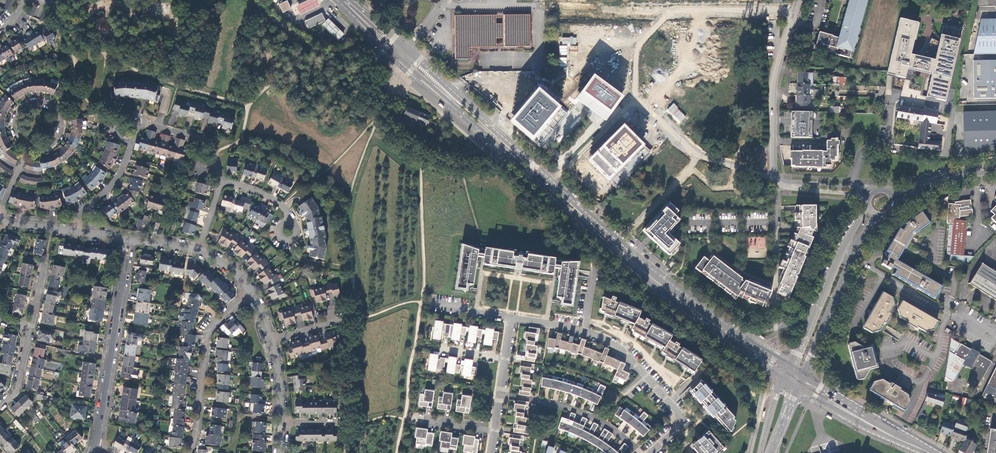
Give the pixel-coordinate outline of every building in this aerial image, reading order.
[(279,4),(283,12),(291,8),(287,0),(279,4)] [(300,15),(310,10),(320,5),(318,0),(308,0),(306,1),(296,6),(300,15)] [(849,58),(852,49),(851,49),(852,47),(853,47),(858,27),(858,26),(862,12),(866,0),(850,0),(849,2),(851,2),(849,8),(848,8),(848,7),(839,38),(832,37),(833,36),(819,32),(815,48),(849,58)] [(305,21),(309,28),(326,20),(322,13),(305,21)] [(334,37),(338,40),(344,34),(343,33),(328,19),(322,25),(334,37)] [(899,19),(886,74),(905,78),(906,74),(912,75),(913,71),(931,75),(926,96),(929,97),(929,98),(945,101),(961,31),(942,26),(939,42),(931,38),(922,57),(910,55),(918,23),(899,19)] [(975,55),(995,55),(995,20),(986,20),(981,20),(975,55)] [(43,28),(40,30),(48,42),(55,38),(50,29),(46,31),(43,28)] [(31,30),(28,32),(36,44),(43,40),(38,31),(34,34),(31,30)] [(482,57),(451,31),(435,48),(470,77),(476,72),(499,91),(505,84),(510,87),(538,54),(535,51),(536,49),(536,45),(521,32),(518,32),(514,37),(511,33),(503,42),(498,38),(482,57)] [(36,44),(28,32),(25,34),(28,37),(23,40),(29,49),(36,44)] [(10,38),(7,40),(15,52),(22,48),(17,39),(12,42),(10,38)] [(0,44),(0,50),(5,59),(13,54),(7,45),(3,48),(0,44)] [(559,66),(567,67),(567,45),(559,45),(559,56),(559,66)] [(974,61),(973,99),(995,99),(995,61),(974,61)] [(797,84),(808,84),(813,85),(813,73),(798,73),(797,84)] [(576,99),(606,122),(625,96),(595,74),(576,99)] [(18,87),(24,99),(26,98),(25,95),(26,94),(30,93),(27,83),(26,79),(21,80),(16,83),(18,87)] [(155,86),(155,85),(151,84),(152,82),(148,81),(145,80),(145,82),(128,81),(128,79),(125,79),(122,79),(122,81),(117,81),(118,83),(114,83),(115,92),(111,92),(111,98),(125,97),(145,99),(158,102),(160,96),(156,95),(159,87),(155,86)] [(38,96),(38,81),(34,81),(31,82),(27,83),(30,93),(35,92),(36,96),(38,96)] [(42,92),(46,93),(48,82),(44,81),(38,81),(38,96),(40,96),(40,92),(42,92)] [(50,94),(55,96),(57,92),(56,91),(58,86),(52,83),(48,82),(46,93),(50,94)] [(797,84),(797,95),(808,96),(808,84),(797,84)] [(24,99),(18,87),(13,89),(9,93),(16,100),(19,98),(20,97),(22,100),(24,99)] [(531,138),(539,146),(540,144),(569,112),(540,87),(512,119),(531,138)] [(882,98),(885,87),(879,87),(879,93),(876,93),(875,98),(882,98)] [(11,106),(14,103),(6,95),(2,100),(0,104),(13,111),(14,109),(11,107),(11,106)] [(810,107),(810,96),(808,96),(797,95),(796,107),(810,107)] [(187,102),(177,99),(174,108),(180,110),(179,111),(179,114),(183,116),(183,115),(188,117),(189,112),(190,110),(191,106),(186,105),(187,102)] [(201,107),(202,104),(192,101),(192,104),(191,106),(190,110),(195,112),(195,114),(194,118),(197,119),(197,117),(203,119),(203,117),(204,115),(206,108),(201,107)] [(666,109),(678,124),(686,118),(674,103),(666,109)] [(0,104),(0,115),(6,116),(8,112),(8,111),(11,113),(13,111),(0,104)] [(217,109),(206,106),(206,108),(204,115),(210,117),(209,119),(208,123),(212,124),(213,123),(217,124),(218,122),(218,120),(220,113),(216,112),(217,109)] [(923,111),(898,106),(896,117),(921,121),(923,111)] [(407,107),(405,111),(403,115),(426,125),(430,117),(407,107)] [(938,111),(924,109),(923,111),(921,121),(936,124),(938,111)] [(218,120),(223,122),(223,124),(222,128),(226,129),(227,127),(232,129),(235,119),(230,117),(231,114),(221,111),(220,113),(218,120)] [(816,112),(791,111),(791,118),(791,125),(791,138),(812,138),(812,133),(811,133),(812,119),(816,119),(816,112)] [(964,152),(995,151),(995,112),(963,112),(964,152)] [(161,124),(163,117),(158,116),(158,117),(148,114),(151,121),(161,124)] [(9,124),(9,122),(5,121),(6,116),(0,115),(0,124),(9,124)] [(82,116),(77,117),(71,118),(72,124),(72,128),(83,129),(83,124),(83,121),(82,119),(82,116)] [(0,124),(0,133),(6,132),(5,129),(5,127),(9,127),(9,124),(0,124)] [(587,161),(608,181),(622,168),(645,145),(623,125),(600,148),(587,161)] [(920,126),(919,133),(929,134),(930,134),(931,127),(920,126)] [(83,129),(72,128),(72,131),(71,134),(67,133),(67,135),(81,139),(82,135),(83,129)] [(137,139),(134,149),(138,150),(139,148),(147,150),(152,131),(149,130),(147,137),(144,139),(141,138),(141,140),(137,139)] [(155,153),(158,143),(156,142),(154,140),(156,132),(152,131),(147,150),(155,153)] [(0,133),(0,144),(12,138),(11,136),(7,137),(7,136),(6,132),(0,133)] [(919,133),(917,148),(940,150),(941,144),(942,144),(942,143),(941,142),(940,142),(939,142),(929,141),(929,134),(919,133)] [(81,139),(67,135),(66,137),(70,138),(69,139),(67,143),(76,149),(81,152),(82,149),(77,146),(79,144),(81,139)] [(0,144),(0,147),(1,150),(4,153),(8,149),(12,146),(10,143),(10,142),(13,140),(12,138),(0,144)] [(175,158),(181,139),(177,138),(175,145),(172,147),(170,146),(167,156),(175,158)] [(802,151),(791,151),(791,166),(791,165),(794,165),(794,166),(827,167),(827,165),(831,165),(831,162),(831,160),(834,160),(834,156),(836,156),(836,144),(839,145),(839,140),(835,140),(835,138),(830,138),(830,140),(826,140),(826,151),(822,151),(822,152),(813,152),(813,150),(802,150),(802,151)] [(183,161),(186,151),(184,150),(183,148),(185,140),(181,139),(175,158),(183,161)] [(104,155),(116,160),(118,157),(115,155),(115,154),(117,154),(119,145),(108,142),(106,151),(104,155)] [(76,149),(67,143),(65,146),(64,148),(61,145),(59,147),(69,157),(73,153),(76,149)] [(164,144),(158,143),(155,153),(161,155),(164,144)] [(167,156),(170,146),(164,144),(161,155),(166,157),(167,157),(167,156)] [(69,157),(59,147),(58,148),(60,151),(59,153),(56,154),(61,163),(66,161),(69,157)] [(61,163),(56,154),(52,156),(51,157),(49,153),(47,154),(51,167),(56,166),(61,163)] [(51,167),(47,154),(45,154),(46,158),(44,159),(40,159),(41,164),(41,169),(46,169),(51,167)] [(115,163),(116,160),(104,155),(102,158),(104,159),(101,164),(109,169),(112,164),(111,163),(112,162),(115,163)] [(238,162),(228,161),(227,172),(237,173),(238,162)] [(135,170),(149,173),(150,169),(144,167),(145,164),(138,162),(135,170)] [(255,169),(255,168),(246,165),(243,174),(252,178),(252,177),(255,169)] [(94,171),(91,174),(101,183),(103,181),(101,179),(102,177),(103,178),(106,173),(98,168),(95,172),(94,171)] [(13,171),(8,169),(5,174),(10,177),(13,171)] [(255,169),(252,177),(264,181),(267,172),(259,169),(258,170),(255,169)] [(143,181),(144,177),(147,178),(149,173),(135,170),(134,174),(132,173),(131,177),(143,181)] [(91,174),(88,172),(86,174),(82,178),(85,182),(89,179),(88,177),(91,174)] [(101,183),(91,174),(88,177),(89,179),(85,182),(91,190),(95,186),(95,185),(96,184),(98,186),(101,183)] [(268,183),(277,188),(278,187),(281,180),(282,179),(281,178),(274,174),(273,174),(268,183)] [(143,181),(131,177),(130,181),(131,183),(129,189),(137,192),(139,192),(143,181)] [(281,180),(278,187),(288,192),(293,184),(285,180),(284,181),(281,180)] [(206,195),(209,186),(198,182),(195,192),(206,195)] [(72,189),(78,200),(81,199),(80,196),(81,195),(82,196),(87,193),(81,185),(77,188),(76,187),(72,189)] [(75,202),(78,200),(72,189),(71,187),(62,190),(67,203),(73,201),(72,200),(73,200),(75,202)] [(137,192),(129,189),(128,194),(126,195),(124,194),(120,197),(128,207),(135,202),(134,200),(135,199),(137,192)] [(23,209),(26,196),(22,195),(21,197),(16,195),(16,194),(14,193),(13,193),(9,202),(13,203),(13,204),(19,206),(19,205),(20,205),(20,208),(23,209)] [(155,209),(159,195),(156,194),(156,196),(154,197),(150,196),(148,203),(147,206),(155,209)] [(164,211),(167,200),(163,199),(162,198),(162,196),(159,195),(155,209),(164,211)] [(233,199),(233,198),(224,195),(220,209),(230,212),(231,207),(233,199)] [(30,196),(26,196),(23,209),(27,209),(28,206),(29,207),(29,208),(35,208),(35,198),(30,198),(30,196)] [(51,209),(49,196),(45,197),(45,199),(40,199),(40,208),(46,208),(46,207),(47,207),(48,210),(51,209)] [(53,196),(49,196),(51,209),(55,209),(54,206),(56,205),(56,207),(62,205),(59,196),(54,197),(53,196)] [(121,212),(128,207),(120,197),(117,199),(117,202),(115,204),(120,211),(121,212)] [(310,250),(309,257),(324,260),(326,248),(324,239),(326,239),(322,217),(320,217),(318,208),(311,198),(305,203),(299,206),(299,207),(302,212),(301,212),(301,213),(300,213),(300,214),(300,215),(300,216),(301,216),(302,217),(304,215),(305,216),(307,229),(306,229),(305,230),(305,231),(304,232),(305,233),(306,233),(308,233),(311,245),(311,246),(309,246),(308,246),(308,247),(307,247),(307,249),(307,250),(310,250)] [(188,206),(192,208),(200,210),(202,211),(205,202),(196,199),(194,203),(190,202),(188,206)] [(245,203),(233,199),(231,207),(234,208),(234,209),(242,212),(245,203)] [(968,262),(973,257),(963,256),(966,223),(966,221),(959,220),(959,217),(973,215),(972,209),(969,210),(968,207),(971,207),(970,200),(967,201),(966,201),(965,201),(965,202),(964,204),(961,203),(961,202),(955,202),(955,205),(948,204),(946,223),(949,223),(953,224),(951,250),(950,260),(968,262)] [(670,201),(643,231),(670,256),(681,244),(669,233),(681,220),(677,216),(681,211),(670,201)] [(120,211),(115,204),(114,202),(109,206),(106,206),(103,208),(110,218),(120,211)] [(257,219),(264,205),(261,204),(258,208),(254,206),(253,207),(251,206),(249,211),(251,212),(249,215),(257,219)] [(267,207),(264,205),(257,219),(265,223),(270,214),(265,211),(267,208),(267,207)] [(815,227),(815,206),(799,206),(799,213),(795,213),(797,213),(797,217),(795,217),(795,221),(799,221),(799,228),(804,228),(804,229),(812,232),(814,228),(816,228),(816,227),(815,227)] [(200,210),(192,208),(191,211),(190,211),(186,222),(195,225),(199,214),(199,213),(200,210)] [(942,286),(897,260),(911,235),(910,235),(911,233),(913,231),(915,234),(929,222),(922,211),(905,223),(906,225),(903,230),(900,228),(886,252),(889,253),(886,258),(884,261),(883,260),(881,264),(890,269),(892,267),(896,269),(894,274),(935,297),(942,286)] [(186,222),(183,232),(194,236),(197,226),(195,225),(186,222)] [(223,227),(219,233),(223,235),(222,237),(218,242),(223,245),(230,234),(226,232),(227,230),(223,227)] [(804,228),(799,228),(799,230),(797,233),(801,233),(813,237),(813,235),(814,228),(812,232),(804,229),(804,228)] [(233,235),(230,234),(223,245),(228,248),(231,242),(232,240),(235,242),(239,236),(234,233),(233,235)] [(813,237),(801,233),(797,233),(796,236),(794,241),(790,240),(791,240),(790,244),(788,243),(787,247),(789,247),(789,248),(791,249),(786,262),(783,261),(782,264),(780,264),(779,267),(785,270),(784,273),(780,283),(784,285),(782,292),(789,295),(797,277),(795,276),(796,274),(796,275),(797,275),(798,274),(805,257),(806,258),(806,257),(804,256),(805,254),(806,254),(806,253),(813,237)] [(8,234),(6,235),(3,241),(5,242),(4,245),(11,248),(12,249),(14,244),(17,245),(20,240),(16,238),(17,238),(8,234)] [(244,240),(239,236),(235,242),(238,245),(237,246),(233,251),(238,255),(246,245),(242,242),(244,240)] [(751,252),(751,257),(766,258),(766,253),(766,237),(748,236),(748,252),(751,252)] [(36,258),(37,258),(38,254),(42,255),(43,251),(44,251),(47,241),(39,239),(36,249),(35,249),(34,254),(37,254),(36,258)] [(75,256),(76,247),(72,246),(72,245),(60,243),(59,248),(63,248),(63,254),(75,256)] [(1,244),(0,246),(0,252),(0,253),(0,256),(6,259),(11,248),(4,245),(1,244)] [(76,245),(76,247),(75,256),(82,257),(82,263),(86,263),(88,248),(84,248),(84,246),(76,245)] [(248,247),(246,245),(238,255),(242,258),(246,253),(247,251),(250,254),(255,248),(253,247),(250,245),(248,247)] [(478,256),(479,253),(479,250),(464,245),(457,288),(466,289),(467,284),(474,285),(478,256)] [(88,248),(86,263),(90,264),(90,258),(98,259),(100,250),(100,249),(92,247),(91,249),(88,248)] [(259,252),(255,248),(250,254),(252,256),(251,257),(246,262),(250,266),(260,257),(257,254),(259,252)] [(516,250),(508,249),(508,251),(486,248),(484,254),(484,257),(483,262),(485,262),(484,264),(492,265),(492,264),(515,267),(516,262),(522,263),(521,268),(544,271),(543,272),(551,274),(552,272),(553,273),(554,267),(555,265),(556,258),(533,255),(533,253),(526,252),(525,254),(523,254),(523,253),(523,252),(522,251),(521,251),(520,250),(519,251),(518,251),(518,252),(518,253),(516,252),(516,250)] [(100,250),(98,259),(110,261),(112,252),(110,250),(103,249),(103,251),(100,250)] [(137,263),(137,266),(149,268),(150,264),(153,265),(154,257),(151,257),(151,255),(144,254),(143,256),(141,256),(140,263),(137,263)] [(166,257),(161,256),(159,269),(171,271),(173,261),(173,260),(165,259),(166,257)] [(763,303),(770,288),(759,284),(758,285),(756,284),(756,282),(749,280),(748,282),(747,282),(745,281),(744,282),(741,280),(742,279),(739,276),(738,277),(735,276),(736,274),(721,263),(720,264),(718,262),(719,261),(713,256),(709,261),(704,257),(695,268),(701,273),(702,270),(708,275),(706,277),(708,279),(712,282),(714,279),(720,284),(726,288),(724,290),(730,295),(732,293),(737,297),(740,294),(743,295),(745,296),(750,298),(748,301),(755,304),(757,301),(763,303)] [(262,260),(260,257),(250,266),(254,270),(259,265),(260,264),(263,268),(269,263),(264,258),(262,260)] [(173,261),(171,271),(171,275),(174,276),(174,274),(183,275),(185,264),(176,263),(176,262),(173,261)] [(561,268),(559,280),(558,286),(558,287),(556,297),(563,298),(563,303),(571,304),(575,275),(568,274),(569,269),(576,270),(577,262),(571,262),(562,262),(561,266),(561,268)] [(191,276),(194,279),(202,271),(196,264),(187,263),(186,274),(190,274),(190,276),(191,276)] [(272,267),(269,263),(263,268),(265,270),(263,271),(258,275),(261,279),(272,272),(270,269),(272,267)] [(21,275),(31,277),(33,266),(23,264),(20,274),(21,275)] [(982,264),(969,284),(995,301),(995,273),(982,264)] [(54,266),(52,275),(61,277),(63,278),(65,268),(54,266)] [(149,268),(137,266),(136,270),(139,271),(138,273),(136,273),(135,280),(137,280),(137,283),(145,283),(146,272),(148,272),(149,268)] [(210,273),(207,270),(198,278),(202,282),(202,281),(207,287),(209,285),(215,280),(210,274),(210,273)] [(274,275),(272,272),(261,279),(264,284),(269,280),(271,279),(273,283),(280,279),(276,274),(274,275)] [(28,288),(31,277),(21,275),(19,286),(28,288)] [(61,277),(52,275),(49,286),(58,288),(61,277)] [(217,278),(215,280),(209,285),(213,290),(217,295),(226,286),(227,285),(224,282),(223,283),(217,278)] [(282,284),(280,279),(273,283),(275,286),(273,286),(267,290),(270,294),(281,289),(280,285),(282,284)] [(332,282),(327,284),(329,291),(332,290),(333,292),(334,296),(340,294),(337,283),(332,285),(332,282)] [(329,291),(327,284),(322,285),(322,288),(319,289),(322,301),(327,300),(326,294),(325,292),(329,291)] [(95,286),(93,298),(94,298),(105,299),(107,288),(95,286)] [(226,286),(217,295),(220,298),(221,297),(228,304),(236,296),(226,286)] [(322,301),(319,289),(315,290),(314,287),(309,289),(311,296),(315,295),(315,296),(317,303),(322,301)] [(139,289),(138,301),(149,303),(151,290),(139,289)] [(283,292),(281,289),(270,294),(272,299),(278,296),(280,295),(281,299),(288,296),(286,291),(283,292)] [(49,290),(46,303),(54,305),(55,305),(57,297),(59,297),(60,292),(49,290)] [(15,303),(25,305),(26,296),(17,294),(15,303)] [(199,294),(193,294),(190,296),(189,304),(188,304),(187,309),(198,310),(199,301),(202,298),(199,294)] [(881,295),(863,325),(864,328),(871,332),(879,330),(883,322),(885,323),(890,313),(889,313),(893,304),(892,298),(885,294),(881,295)] [(616,298),(615,297),(613,297),(611,300),(604,297),(601,311),(606,313),(606,312),(609,313),(609,314),(608,315),(611,317),(612,315),(623,320),(622,321),(626,322),(627,321),(627,320),(629,321),(629,322),(635,325),(638,318),(640,312),(634,310),(634,308),(630,306),(630,308),(629,307),(629,308),(615,302),(616,301),(615,301),(616,298)] [(104,310),(105,299),(94,298),(92,309),(104,310)] [(149,303),(138,301),(136,312),(149,314),(150,303),(149,303)] [(311,310),(315,309),(313,302),(308,304),(308,306),(305,307),(308,319),(313,318),(312,312),(311,310)] [(898,309),(900,317),(908,322),(907,323),(916,329),(917,327),(925,332),(933,330),(937,323),(936,321),(904,302),(902,303),(898,309)] [(15,303),(13,312),(22,315),(25,305),(15,303)] [(54,305),(46,303),(43,313),(52,315),(54,305)] [(308,319),(305,307),(301,308),(300,305),(295,307),(297,314),(300,313),(301,315),(303,321),(308,319)] [(297,314),(295,307),(290,308),(291,311),(287,312),(291,324),(296,323),(294,317),(294,315),(297,314)] [(104,310),(92,309),(91,308),(89,320),(102,322),(104,310)] [(198,310),(187,309),(186,309),(184,321),(193,322),(195,323),(196,315),(197,315),(198,310)] [(291,324),(287,312),(284,313),(283,311),(278,312),(280,319),(284,318),(284,319),(286,326),(291,324)] [(149,314),(136,312),(134,323),(147,325),(149,314)] [(55,316),(52,315),(43,313),(41,323),(53,326),(55,316)] [(670,341),(672,337),(665,333),(666,331),(662,328),(661,330),(660,330),(649,324),(649,322),(650,321),(646,318),(644,321),(638,318),(635,325),(632,330),(638,333),(639,332),(641,333),(640,334),(639,335),(645,338),(646,337),(651,341),(656,345),(657,343),(658,342),(660,343),(659,345),(665,348),(670,341)] [(193,322),(184,321),(183,321),(182,329),(180,329),(180,334),(186,334),(191,335),(193,322)] [(242,332),(245,330),(236,321),(234,323),(232,321),(225,327),(232,334),(238,328),(239,329),(241,330),(242,332)] [(449,337),(451,325),(443,324),(443,322),(436,321),(436,323),(435,322),(433,335),(434,335),(433,339),(440,340),(442,336),(442,337),(443,332),(445,332),(444,336),(449,337)] [(451,325),(449,337),(453,338),(453,339),(459,340),(459,339),(460,339),(461,333),(463,333),(462,335),(466,335),(467,331),(467,327),(458,326),(459,325),(455,324),(455,325),(451,325)] [(483,330),(474,328),(475,327),(471,327),(471,328),(470,328),(469,331),(468,340),(469,340),(469,342),(475,343),(476,341),(477,335),(479,335),(478,337),(482,338),(483,333),(483,330)] [(540,329),(529,327),(528,332),(525,332),(524,339),(527,339),(527,342),(526,345),(534,346),(535,343),(538,343),(539,334),(540,329)] [(238,328),(232,334),(234,336),(241,330),(239,329),(238,328)] [(499,332),(490,331),(490,330),(486,329),(486,330),(485,330),(485,334),(483,342),(484,343),(484,344),(491,345),(491,344),(492,344),(493,338),(494,338),(494,340),(497,340),(499,332)] [(50,339),(53,339),(54,334),(40,330),(37,340),(49,343),(50,339)] [(84,341),(96,343),(98,333),(85,331),(84,341)] [(325,333),(326,337),(327,339),(323,340),(326,349),(329,348),(329,347),(334,346),(334,344),(337,343),(334,331),(325,333)] [(129,333),(127,344),(137,345),(142,346),(144,335),(136,334),(129,333)] [(556,340),(549,338),(547,347),(555,349),(555,348),(559,349),(561,341),(562,334),(558,333),(556,340)] [(4,344),(15,346),(18,336),(8,334),(6,334),(6,335),(4,335),(3,339),(2,338),(1,343),(4,344)] [(196,335),(191,335),(186,334),(185,338),(184,338),(183,346),(192,347),(194,348),(195,340),(196,335)] [(326,349),(323,340),(320,341),(319,339),(318,335),(313,336),(316,349),(321,348),(322,350),(326,349)] [(312,350),(316,349),(313,336),(308,338),(309,342),(310,344),(306,345),(308,354),(312,353),(312,350)] [(568,342),(561,341),(559,349),(570,351),(572,343),(574,337),(570,336),(568,342)] [(216,347),(227,348),(228,339),(218,338),(216,347)] [(580,346),(572,343),(570,351),(570,352),(578,355),(578,354),(582,355),(584,347),(586,341),(582,339),(580,346)] [(951,339),(944,381),(952,383),(963,365),(965,361),(954,355),(960,345),(951,339)] [(305,355),(308,354),(306,345),(303,346),(302,344),(301,340),(296,341),(299,354),(304,352),(305,355)] [(95,353),(96,343),(84,341),(83,346),(79,345),(78,346),(77,350),(78,351),(82,352),(95,353)] [(294,355),(299,354),(296,341),(290,343),(292,347),(292,349),(289,350),(291,359),(295,357),(294,355)] [(694,372),(698,366),(701,361),(695,358),(696,356),(693,354),(692,355),(691,354),(691,355),(678,347),(679,345),(676,342),(675,344),(670,341),(665,348),(662,352),(668,355),(668,354),(670,356),(670,357),(669,358),(672,360),(673,359),(683,365),(682,366),(685,368),(686,368),(687,366),(689,368),(688,369),(694,372)] [(874,352),(872,345),(863,347),(854,342),(849,343),(848,345),(856,379),(859,380),(864,378),(869,369),(878,367),(874,352)] [(591,350),(584,347),(582,355),(593,359),(595,351),(598,345),(594,343),(591,350)] [(4,344),(2,353),(5,354),(13,356),(15,346),(4,344)] [(137,345),(127,344),(125,355),(135,356),(137,345)] [(534,346),(526,345),(525,351),(528,352),(527,357),(525,356),(524,360),(535,362),(537,346),(534,346)] [(965,361),(963,365),(970,369),(972,366),(977,369),(967,384),(976,389),(991,363),(979,355),(979,354),(972,350),(971,351),(960,345),(954,355),(965,361)] [(180,359),(181,359),(188,360),(190,360),(191,355),(189,355),(189,353),(191,354),(192,347),(183,346),(180,346),(179,352),(180,352),(180,359)] [(36,347),(34,357),(43,359),(45,350),(36,347)] [(602,354),(595,351),(593,359),(592,360),(600,363),(600,362),(604,364),(607,356),(610,350),(605,348),(602,354)] [(225,361),(227,361),(228,351),(216,350),(215,360),(217,360),(225,361)] [(11,366),(13,356),(5,354),(2,364),(11,366)] [(431,356),(430,356),(428,368),(429,368),(429,370),(436,371),(436,369),(444,371),(446,358),(441,357),(440,360),(438,359),(439,357),(438,357),(439,355),(431,354),(431,356)] [(135,356),(125,355),(123,366),(134,367),(135,356)] [(622,363),(607,356),(604,364),(618,370),(622,363)] [(43,369),(45,360),(43,359),(34,357),(31,367),(42,369),(43,369)] [(188,360),(181,359),(180,359),(177,358),(176,366),(177,367),(177,371),(187,372),(188,372),(188,367),(187,367),(188,360)] [(450,359),(449,359),(447,371),(448,371),(448,373),(454,374),(454,372),(460,373),(462,365),(458,365),(458,366),(456,366),(457,360),(453,359),(454,358),(450,358),(450,359)] [(225,364),(225,361),(217,360),(217,363),(218,363),(217,372),(226,373),(227,364),(225,364)] [(473,362),(469,362),(470,361),(466,360),(466,361),(465,361),(463,373),(464,374),(464,375),(470,376),(470,375),(476,375),(477,368),(474,367),(474,369),(472,369),(473,362)] [(83,373),(94,375),(95,363),(84,362),(83,373)] [(2,364),(0,363),(0,365),(0,373),(9,375),(11,366),(2,364)] [(261,373),(262,364),(253,363),(252,371),(254,372),(253,375),(261,376),(262,373),(261,373)] [(534,364),(524,363),(523,366),(520,366),(519,373),(522,373),(522,376),(521,378),(529,380),(531,368),(534,368),(534,364)] [(626,364),(622,363),(618,370),(613,382),(617,384),(619,379),(626,381),(630,374),(623,371),(626,364)] [(134,367),(123,366),(121,377),(131,379),(132,378),(133,377),(138,378),(140,368),(134,367)] [(42,369),(31,367),(29,377),(40,379),(42,369)] [(982,395),(984,396),(983,399),(995,403),(995,401),(995,367),(982,395)] [(187,372),(177,371),(176,376),(178,376),(177,383),(184,384),(185,384),(186,377),(187,372)] [(81,384),(92,386),(94,375),(83,373),(81,384)] [(229,380),(230,375),(219,374),(218,384),(228,385),(229,380)] [(302,379),(301,375),(293,376),(295,391),(303,391),(303,387),(305,386),(304,379),(302,379)] [(552,380),(553,377),(547,376),(547,379),(542,378),(541,387),(548,388),(552,389),(556,390),(563,392),(570,394),(577,396),(584,399),(591,402),(597,405),(602,394),(597,392),(595,395),(592,393),(593,390),(587,387),(586,390),(582,389),(583,385),(578,384),(577,387),(572,385),(573,382),(568,380),(567,384),(562,382),(563,379),(557,378),(557,381),(552,380)] [(40,379),(29,377),(27,388),(37,390),(40,379)] [(264,378),(252,377),(251,387),(262,388),(264,378)] [(529,380),(521,378),(520,385),(523,386),(522,391),(520,390),(519,394),(530,396),(532,380),(529,380)] [(900,388),(891,382),(890,384),(882,379),(874,381),(875,381),(871,388),(871,391),(881,397),(882,399),(883,398),(888,401),(891,403),(891,404),(893,405),(893,404),(903,410),(905,409),(910,403),(908,395),(900,390),(900,388)] [(715,417),(722,425),(725,422),(728,426),(727,428),(730,431),(730,432),(733,427),(734,424),(732,421),(733,420),(735,418),(736,417),(703,380),(702,382),(701,381),(700,382),(697,386),(691,391),(693,393),(692,394),(695,398),(696,397),(699,399),(698,400),(701,404),(702,403),(706,407),(704,408),(708,412),(709,411),(711,413),(710,414),(713,418),(715,417)] [(184,384),(177,383),(176,383),(174,394),(174,396),(184,397),(184,393),(184,392),(183,392),(184,384)] [(90,397),(92,386),(81,384),(79,395),(90,397)] [(124,388),(122,399),(136,401),(137,390),(124,388)] [(421,394),(419,406),(427,407),(428,402),(433,403),(435,390),(431,389),(431,391),(426,390),(425,395),(421,394)] [(945,395),(928,390),(925,401),(927,401),(942,406),(944,399),(944,398),(945,395)] [(216,402),(228,403),(229,393),(217,391),(216,402)] [(438,408),(445,409),(446,405),(452,405),(454,392),(449,392),(449,393),(444,392),(443,397),(439,396),(438,408)] [(251,394),(250,403),(254,403),(264,405),(265,405),(265,401),(261,400),(262,395),(251,394)] [(456,412),(463,413),(464,408),(466,409),(470,409),(472,400),(472,396),(468,395),(468,397),(463,396),(462,401),(458,400),(456,412)] [(19,402),(25,410),(33,403),(26,396),(23,398),(21,400),(19,402)] [(183,400),(184,397),(174,396),(173,404),(172,408),(175,409),(185,410),(185,405),(183,405),(183,400)] [(136,401),(122,399),(121,410),(134,412),(136,401)] [(529,402),(518,401),(518,404),(517,404),(515,404),(514,411),(516,411),(516,416),(524,418),(525,406),(528,406),(529,402)] [(18,417),(25,410),(19,402),(11,409),(18,417)] [(321,402),(314,403),(314,413),(321,413),(321,412),(325,412),(325,404),(321,404),(321,402)] [(325,403),(325,404),(325,412),(325,413),(333,413),(333,412),(336,412),(336,404),(333,404),(333,402),(325,403)] [(253,412),(253,415),(263,416),(263,414),(264,405),(254,403),(253,412)] [(306,404),(302,404),(302,412),(306,412),(306,413),(314,413),(314,403),(306,403),(306,404)] [(71,416),(84,418),(86,406),(73,404),(71,416)] [(226,418),(227,409),(212,407),(211,417),(222,418),(226,418)] [(620,407),(615,414),(628,424),(636,430),(643,437),(651,427),(647,423),(645,426),(642,423),(644,421),(639,417),(637,419),(634,417),(636,414),(631,410),(629,413),(624,410),(620,407)] [(184,422),(185,410),(175,409),(174,419),(174,421),(184,422)] [(134,412),(121,410),(119,421),(135,423),(137,412),(134,412)] [(921,413),(919,412),(916,418),(922,421),(925,415),(921,413)] [(576,414),(571,413),(568,420),(562,418),(558,429),(563,430),(569,432),(571,425),(573,422),(576,414)] [(524,418),(516,416),(515,423),(517,424),(517,429),(514,428),(513,432),(524,434),(526,418),(524,418)] [(571,425),(569,432),(571,433),(574,435),(579,437),(584,426),(587,419),(582,417),(579,424),(573,422),(571,425)] [(23,428),(16,420),(13,422),(21,431),(23,428)] [(184,422),(174,421),(173,421),(173,426),(174,426),(173,435),(183,436),(183,428),(184,427),(184,422)] [(954,426),(955,425),(944,421),(939,433),(944,434),(944,433),(951,436),(954,426)] [(265,435),(266,423),(256,422),(255,430),(252,429),(252,434),(254,434),(265,435)] [(593,423),(590,430),(584,426),(579,437),(581,438),(585,440),(589,442),(592,435),(598,425),(593,423)] [(954,426),(951,436),(950,438),(957,440),(957,439),(964,442),(965,439),(966,434),(967,427),(956,423),(955,425),(954,426)] [(209,434),(220,435),(221,426),(221,425),(211,424),(209,434)] [(418,438),(417,444),(426,445),(426,444),(433,445),(433,446),(435,433),(428,432),(428,430),(417,428),(416,438),(418,438)] [(608,431),(604,429),(598,439),(592,435),(589,442),(592,444),(598,448),(608,431)] [(990,429),(986,452),(995,452),(995,430),(990,429)] [(307,440),(307,430),(299,430),(299,433),(295,433),(296,440),(307,440)] [(325,440),(325,433),(321,433),(321,430),(314,430),(314,440),(325,440)] [(325,430),(325,433),(325,440),(337,440),(336,433),(333,433),(333,430),(325,430)] [(0,434),(0,441),(4,446),(11,440),(3,431),(0,434)] [(76,431),(67,438),(69,440),(73,445),(82,439),(76,431)] [(442,441),(441,447),(450,449),(451,447),(457,448),(457,450),(459,436),(452,435),(453,433),(441,431),(440,441),(442,441)] [(613,434),(608,431),(598,448),(602,451),(606,452),(608,452),(612,448),(606,444),(613,434)] [(691,446),(697,452),(719,452),(724,448),(708,431),(691,446)] [(209,434),(206,434),(205,444),(221,446),(222,435),(220,435),(209,434)] [(264,441),(265,435),(254,434),(252,445),(253,445),(252,451),(265,452),(266,441),(264,441)] [(464,451),(474,452),(474,451),(475,451),(478,452),(477,452),(478,452),(480,440),(476,439),(476,437),(465,435),(463,445),(465,445),(464,451)] [(524,436),(513,435),(512,438),(510,438),(509,444),(511,445),(511,450),(518,451),(519,450),(520,439),(523,440),(524,436)] [(126,448),(130,441),(127,440),(126,441),(118,437),(113,445),(121,450),(123,447),(126,448)] [(169,447),(181,448),(182,438),(170,437),(169,447)] [(4,446),(11,452),(13,452),(20,447),(12,438),(11,440),(4,446)] [(964,442),(959,450),(964,452),(971,452),(976,445),(965,439),(964,442)] [(76,449),(73,445),(69,440),(60,446),(63,450),(65,452),(70,452),(76,449)] [(130,441),(126,448),(129,450),(128,450),(130,451),(133,452),(137,452),(141,446),(133,442),(133,443),(130,441)] [(612,448),(608,452),(622,452),(628,446),(624,443),(617,452),(612,448)]
